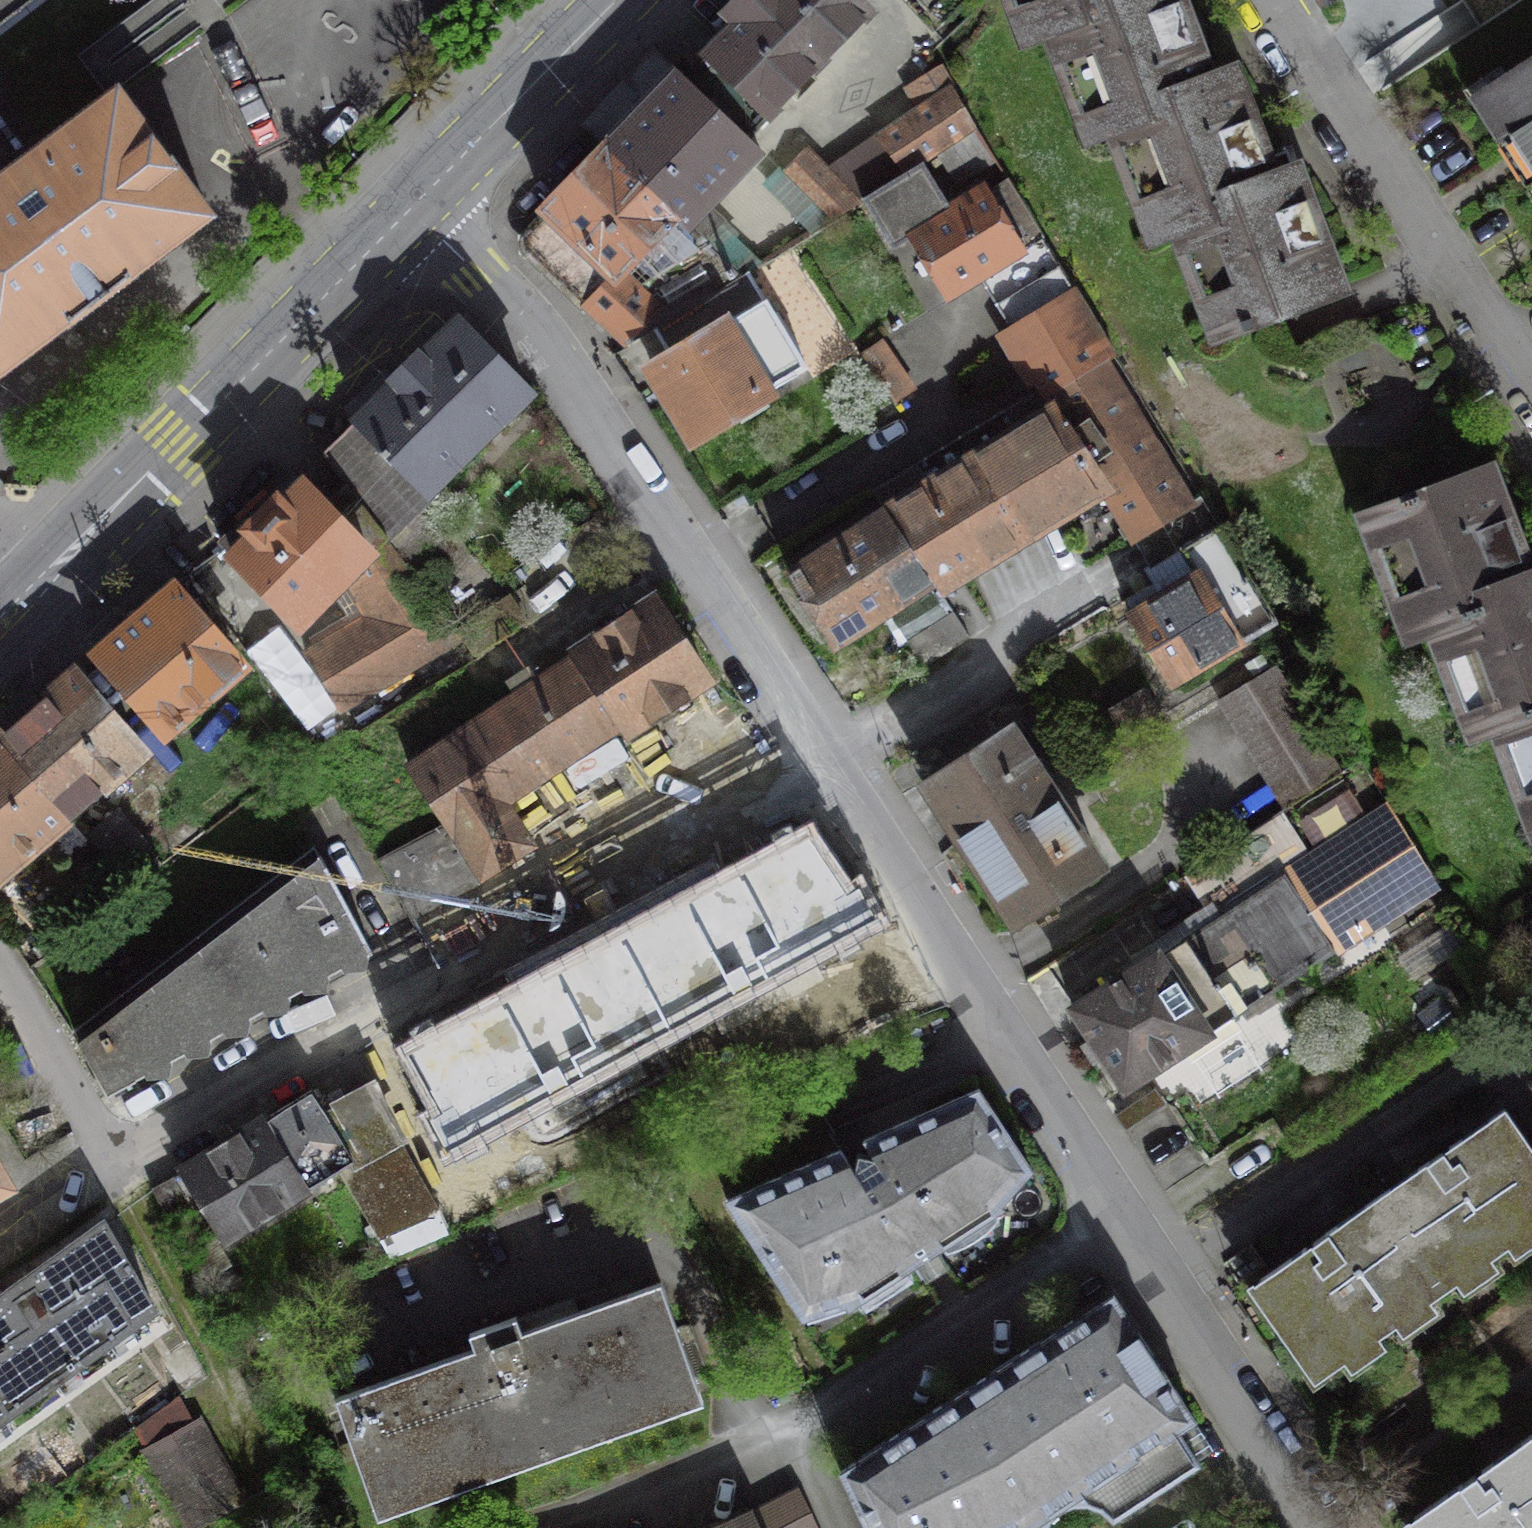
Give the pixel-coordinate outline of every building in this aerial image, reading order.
[(32,0),(0,0),(0,25),(32,0)] [(755,0),(736,0),(724,12),(736,24),(685,76),(747,137),(806,76),(818,62),(755,0)] [(818,62),(870,10),(861,0),(755,0),(818,62)] [(1210,85),(1177,0),(1039,0),(1070,83),(1093,74),(1112,123),(1210,85)] [(1482,91),(1531,170),(1531,60),(1482,91)] [(975,127),(938,66),(905,89),(918,109),(877,136),(906,173),(922,163),(975,127)] [(628,127),(606,147),(675,214),(703,240),(723,220),(706,202),(758,148),(747,137),(685,76),(680,73),(627,125),(628,127)] [(1232,76),(1210,85),(1112,123),(1133,183),(1156,173),(1197,282),(1221,272),(1243,331),(1256,326),(1251,316),(1336,286),(1295,173),(1272,181),(1232,76)] [(116,90),(0,176),(0,370),(209,213),(116,90)] [(785,172),(832,219),(863,200),(906,173),(877,136),(826,170),(807,149),(785,172)] [(675,214),(606,147),(559,196),(560,197),(546,211),(548,214),(521,242),(586,306),(620,271),(675,214)] [(1045,243),(1008,182),(953,214),(922,163),(906,173),(863,200),(893,247),(911,237),(947,296),(980,278),(1045,243)] [(620,271),(586,306),(625,344),(652,328),(740,275),(706,243),(635,287),(620,271)] [(1040,387),(1045,396),(1102,361),(1114,354),(1045,243),(980,278),(1012,331),(1007,334),(1040,387)] [(805,367),(747,271),(740,275),(652,328),(671,358),(654,368),(693,434),(805,367)] [(526,390),(457,319),(419,357),(394,380),(323,452),(358,500),(386,536),(417,577),(442,554),(443,555),(452,548),(418,511),(438,492),(431,486),(526,390)] [(1190,504),(1102,361),(1045,396),(1102,488),(1132,538),(1190,504)] [(1102,488),(1045,396),(1040,387),(873,489),(887,511),(929,581),(953,566),(959,575),(1102,488)] [(1531,705),(1531,578),(1528,579),(1488,474),(1419,500),(1417,493),(1399,499),(1402,507),(1368,519),(1391,580),(1412,572),(1453,680),(1477,671),(1495,719),(1531,705)] [(220,536),(218,539),(300,622),(348,575),(386,536),(358,500),(337,520),(302,484),(284,501),(275,491),(270,496),(271,497),(246,521),(245,520),(240,526),(249,535),(233,550),(220,536)] [(1276,621),(1201,497),(1190,504),(1132,538),(1165,592),(1128,614),(1170,684),(1276,621)] [(929,581),(887,511),(789,574),(831,643),(929,581)] [(386,536),(348,575),(372,617),(309,654),(340,706),(457,631),(417,577),(386,536)] [(173,587),(97,653),(164,729),(240,664),(173,587)] [(578,654),(409,766),(447,822),(378,859),(409,917),(486,876),(531,844),(503,800),(622,722),(628,732),(706,678),(655,598),(575,650),(578,654)] [(952,612),(908,641),(925,666),(968,637),(952,612)] [(1340,772),(1273,666),(1223,696),(1290,805),(1340,772)] [(1,737),(68,812),(139,750),(73,674),(1,737)] [(1145,688),(1096,718),(1116,751),(1166,722),(1145,688)] [(1495,719),(1517,777),(1531,772),(1531,705),(1495,719)] [(1101,869),(1008,727),(923,780),(1017,924),(1101,869)] [(0,738),(0,871),(68,812),(1,737),(0,738)] [(1286,876),(1333,949),(1437,883),(1390,810),(1310,861),(1286,876)] [(147,849),(118,814),(90,838),(132,890),(207,832),(193,814),(147,849)] [(1186,879),(1215,922),(1160,957),(1156,952),(1071,1006),(1125,1087),(1333,949),(1286,876),(1310,861),(1280,818),(1186,879)] [(837,948),(861,935),(804,834),(604,941),(610,953),(658,1042),(582,1083),(606,1132),(874,1012),(837,948)] [(319,855),(78,1039),(107,1094),(370,949),(319,855)] [(435,1208),(606,1132),(582,1083),(658,1042),(610,953),(367,1084),(435,1208)] [(448,1230),(435,1208),(367,1084),(324,1109),(311,1089),(184,1169),(224,1236),(341,1165),(391,1254),(448,1230)] [(840,1149),(726,1200),(803,1318),(850,1307),(1000,1209),(1000,1202),(1032,1170),(979,1089),(862,1138),(874,1156),(858,1153),(854,1169),(840,1149)] [(1443,1288),(1531,1226),(1531,1146),(1505,1108),(1377,1197),(1443,1288)] [(177,1173),(150,1188),(179,1241),(206,1226),(177,1173)] [(1443,1288),(1377,1197),(1249,1285),(1315,1378),(1443,1288)] [(105,1222),(91,1232),(0,1298),(0,1415),(153,1306),(105,1222)] [(211,1234),(186,1248),(201,1276),(227,1262),(211,1234)] [(474,1348),(335,1397),(377,1516),(702,1401),(659,1282),(521,1331),(516,1315),(468,1332),(474,1348)] [(1112,1293),(840,1469),(868,1527),(1044,1527),(1048,1520),(1054,1512),(1059,1507),(1065,1504),(1072,1502),(1079,1501),(1085,1502),(1094,1504),(1099,1506),(1104,1509),(1114,1517),(1198,1463),(1178,1430),(1194,1420),(1112,1293)] [(198,1420),(146,1449),(191,1527),(243,1499),(198,1420)] [(1408,1521),(1412,1527),(1531,1527),(1531,1433),(1408,1521)] [(721,1527),(813,1527),(796,1494),(721,1527)]
